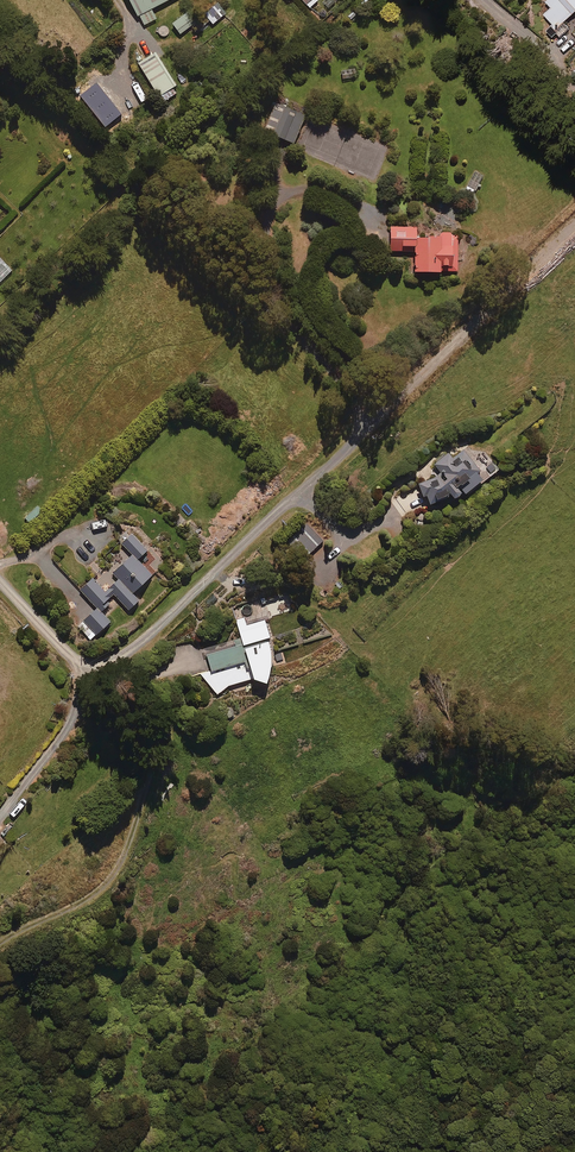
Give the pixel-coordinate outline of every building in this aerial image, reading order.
[(142,27),(156,19),(151,10),(170,0),(128,0),(142,27)] [(309,9),(319,0),(302,0),(309,9)] [(545,1),(551,8),(544,15),(562,35),(569,29),(563,23),(574,12),(574,0),(547,0),(545,1)] [(225,14),(217,4),(204,15),(212,25),(225,14)] [(192,20),(187,13),(172,25),(176,31),(192,20)] [(178,93),(150,46),(133,57),(161,103),(178,93)] [(304,117),(275,106),(264,133),(293,145),(304,117)] [(483,174),(474,170),(465,191),(474,195),(483,174)] [(415,229),(390,228),(389,252),(414,252),(414,275),(439,275),(440,273),(457,273),(457,234),(439,234),(439,240),(415,240),(415,229)] [(0,258),(0,283),(13,270),(0,258)] [(498,474),(491,463),(478,472),(464,451),(452,460),(448,455),(434,464),(440,473),(418,488),(431,508),(448,496),(453,504),(498,474)] [(42,512),(38,508),(26,518),(30,523),(42,512)] [(324,541),(307,524),(290,540),(307,558),(324,541)] [(103,613),(113,604),(109,601),(115,595),(131,611),(141,601),(135,595),(154,576),(140,561),(150,552),(132,534),(122,544),(134,555),(114,575),(109,570),(97,582),(94,579),(82,591),(98,608),(84,622),(98,636),(112,622),(103,613)] [(274,669),(275,654),(266,622),(250,626),(247,618),(237,621),(244,645),(207,656),(211,669),(203,675),(218,697),(228,688),(257,680),(257,683),(270,686),(274,669)]
